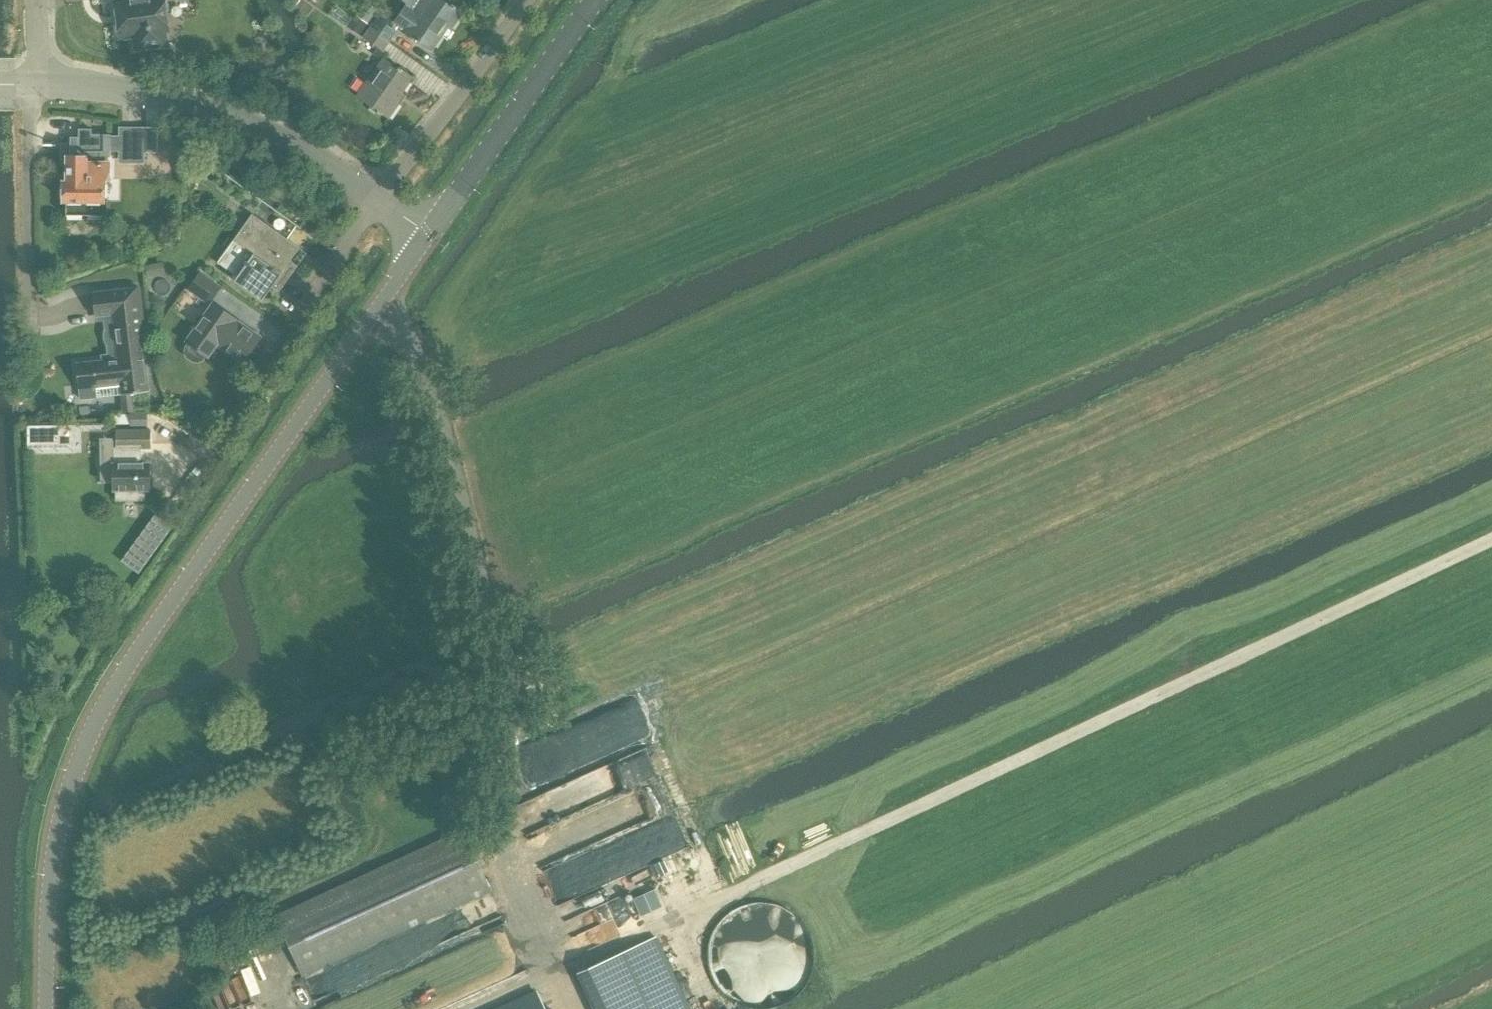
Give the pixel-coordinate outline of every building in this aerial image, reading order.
[(170,31),(166,0),(120,0),(116,0),(117,14),(115,15),(116,23),(118,23),(120,37),(135,35),(137,49),(168,45),(167,31),(170,31)] [(445,0),(424,0),(415,12),(405,5),(394,21),(404,28),(403,30),(418,40),(417,41),(431,51),(448,27),(451,29),(462,13),(444,1),(445,0)] [(377,18),(361,6),(354,16),(370,27),(377,18)] [(370,27),(354,16),(347,26),(363,37),(370,27)] [(390,40),(396,31),(377,18),(370,27),(390,40)] [(382,51),(390,40),(370,27),(363,37),(382,51)] [(399,67),(398,68),(383,57),(356,96),(388,119),(400,103),(396,100),(413,77),(399,67)] [(109,179),(109,153),(112,153),(112,151),(120,151),(120,152),(146,153),(146,128),(121,127),(120,135),(111,135),(112,134),(93,134),(93,128),(81,128),(81,137),(72,137),(72,143),(63,142),(63,163),(69,163),(68,182),(65,182),(65,184),(62,187),(62,196),(65,199),(65,200),(67,200),(67,215),(108,215),(109,200),(104,200),(104,178),(109,179)] [(281,273),(299,248),(252,213),(217,262),(264,296),(271,286),(279,292),(288,279),(281,273)] [(209,303),(220,287),(200,273),(189,289),(209,303)] [(95,360),(76,362),(80,399),(98,397),(97,388),(120,385),(121,395),(122,394),(123,403),(124,412),(135,412),(133,402),(132,393),(150,391),(146,356),(148,356),(147,343),(140,287),(94,292),(96,315),(107,314),(110,347),(111,359),(95,360)] [(203,359),(206,355),(208,356),(221,338),(247,356),(261,336),(213,303),(186,341),(189,342),(185,347),(185,352),(187,356),(193,360),(198,361),(203,359)] [(146,426),(146,412),(129,412),(129,426),(146,426)] [(74,445),(74,425),(27,426),(27,445),(74,445)] [(117,448),(114,448),(115,483),(115,490),(115,501),(145,500),(145,490),(149,490),(148,463),(141,463),(141,448),(152,448),(152,430),(116,430),(117,448)] [(140,569),(169,530),(156,521),(128,560),(140,569)] [(304,975),(490,890),(463,831),(277,916),(304,975)] [(537,992),(499,1008),(544,1008),(537,992)]
